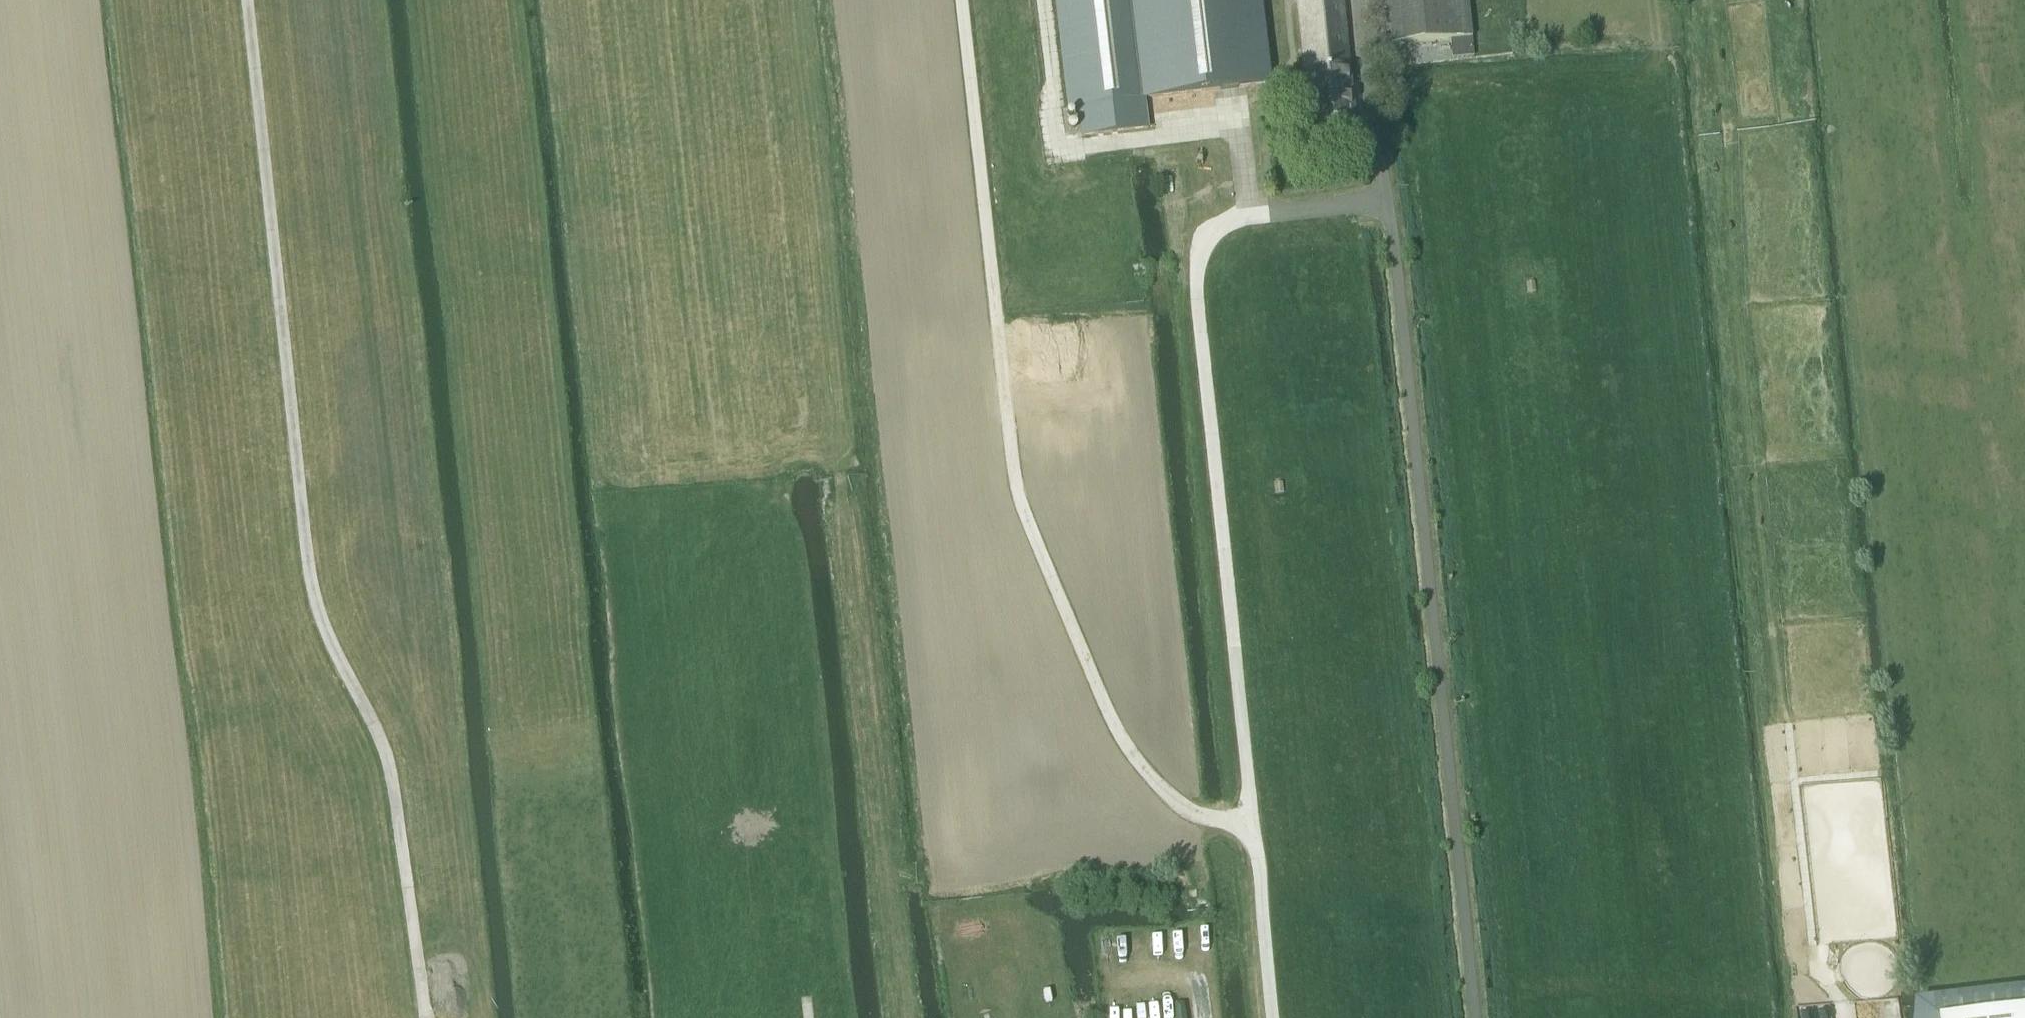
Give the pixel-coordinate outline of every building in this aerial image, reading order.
[(1070,108),(1079,107),(1082,136),(1149,128),(1145,98),(1268,84),(1257,0),(1057,0),(1070,108)] [(1357,139),(1342,0),(1296,0),(1312,143),(1357,139)] [(1452,42),(1472,40),(1468,0),(1386,0),(1391,48),(1452,42)] [(1955,1001),(1935,1003),(1921,1005),(1920,1005),(1916,1006),(1916,1007),(1915,1017),(2024,1017),(2024,993),(1955,1001)]
